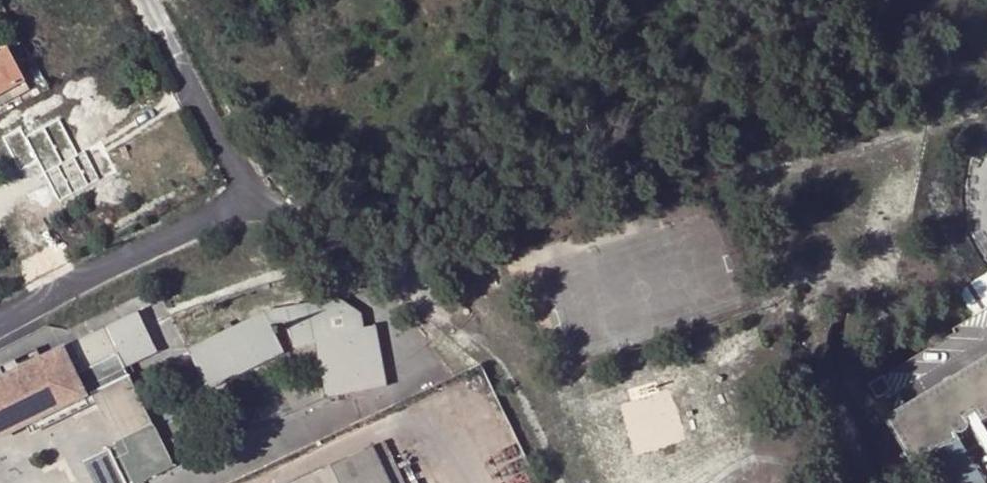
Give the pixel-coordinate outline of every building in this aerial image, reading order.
[(13,99),(8,90),(23,83),(6,50),(0,54),(0,106),(13,99)] [(23,83),(8,90),(13,99),(28,91),(23,83)] [(958,290),(972,315),(986,306),(986,273),(958,290)] [(339,299),(264,312),(270,325),(288,322),(292,348),(314,345),(324,398),(386,386),(375,325),(364,327),(361,313),(339,299)] [(972,315),(951,327),(954,332),(883,376),(901,406),(883,417),(912,463),(927,453),(945,482),(986,482),(986,306),(972,315)] [(0,379),(0,419),(79,381),(87,377),(120,445),(109,450),(126,482),(134,482),(137,482),(138,482),(141,482),(170,470),(122,368),(156,352),(137,312),(0,379)] [(264,312),(187,349),(207,390),(284,353),(270,325),(264,312)] [(26,426),(87,396),(79,381),(0,419),(0,439),(26,426)] [(87,396),(26,426),(30,434),(95,402),(91,394),(87,396)] [(292,482),(402,482),(382,441),(292,482)] [(109,447),(80,461),(90,482),(126,482),(109,450),(109,447)]
